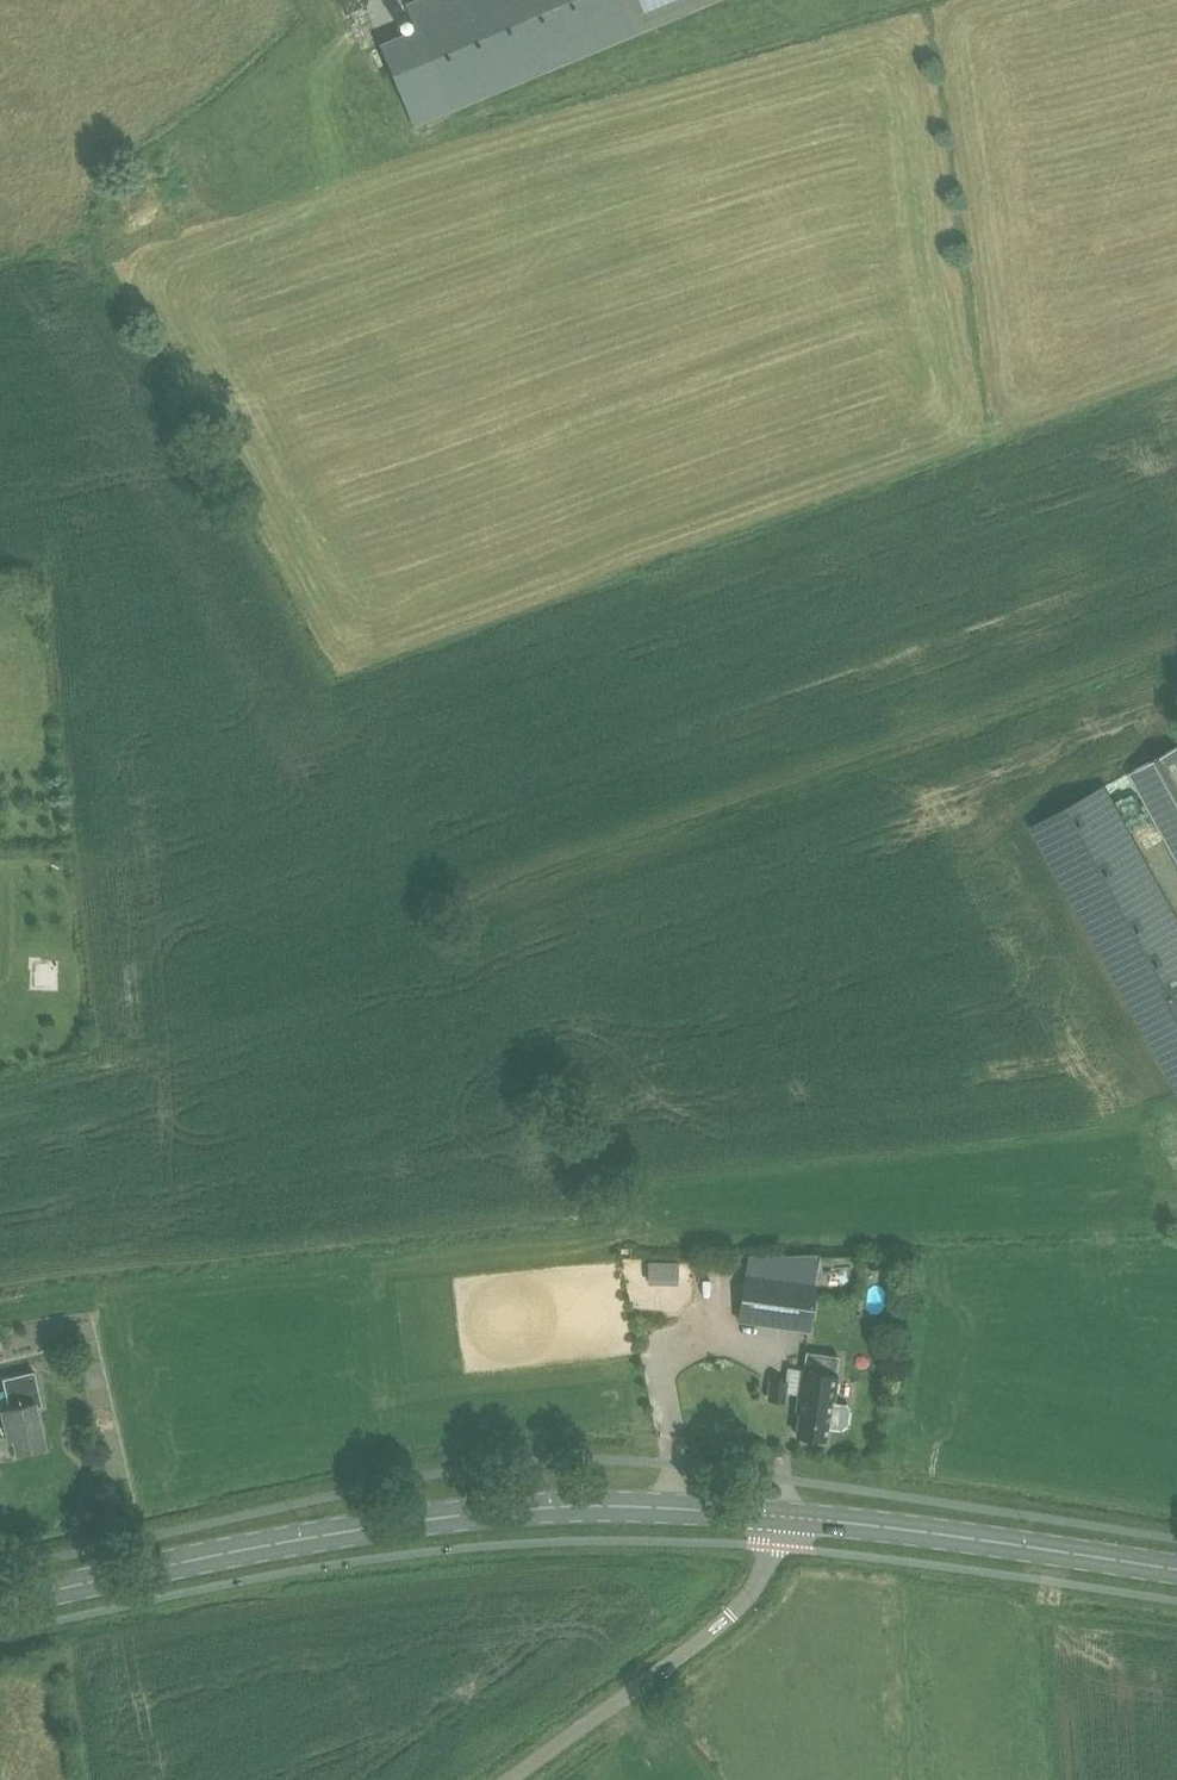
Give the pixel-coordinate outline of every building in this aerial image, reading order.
[(626,36),(637,32),(713,0),(414,0),(406,3),(417,28),(381,43),(379,44),(413,125),(451,110),(545,71),(626,36)] [(1127,770),(1176,861),(1176,743),(1127,770)] [(1103,785),(1030,825),(1176,1090),(1176,918),(1103,785)] [(819,1254),(747,1255),(738,1320),(809,1330),(819,1254)] [(649,1277),(678,1277),(678,1262),(649,1262),(649,1277)] [(843,1404),(830,1402),(831,1398),(834,1399),(837,1375),(836,1375),(838,1356),(805,1352),(803,1370),(789,1368),(787,1382),(770,1379),(768,1398),(783,1400),(784,1391),(798,1393),(795,1410),(798,1410),(795,1433),(809,1435),(809,1438),(821,1440),(821,1437),(825,1438),(827,1426),(840,1428),(846,1423),(848,1410),(843,1404)] [(2,1377),(9,1408),(3,1409),(9,1439),(15,1437),(18,1452),(44,1447),(35,1405),(42,1403),(34,1369),(2,1377)]
